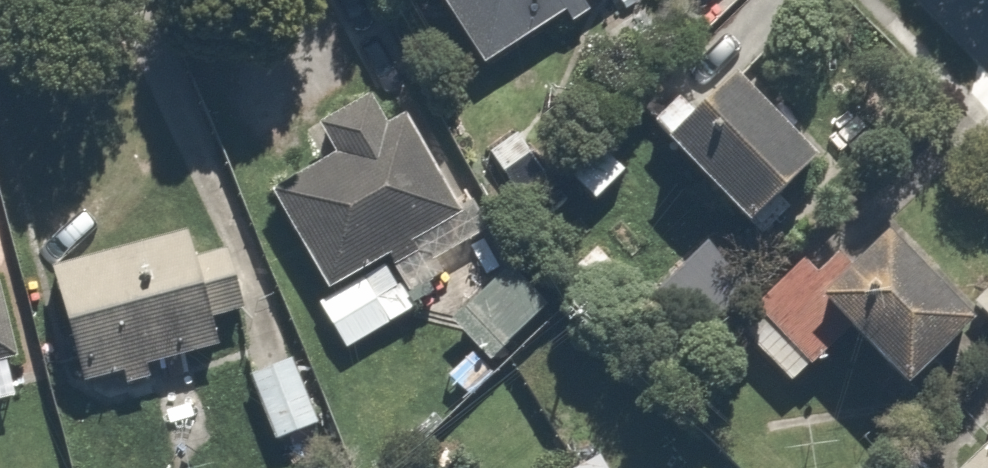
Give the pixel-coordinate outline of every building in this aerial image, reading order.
[(397,15),(437,71),(470,47),(483,66),(576,0),(418,0),(397,15)] [(734,78),(662,146),(748,236),(819,168),(734,78)] [(313,128),(332,158),(264,201),(323,294),(381,257),(458,208),(400,116),(383,126),(364,96),(313,128)] [(629,103),(591,139),(623,172),(661,136),(629,103)] [(807,396),(848,346),(909,397),(977,315),(873,229),(834,275),(806,252),(736,337),(807,396)] [(232,252),(188,267),(180,242),(55,284),(89,385),(214,343),(204,314),(248,299),(232,252)] [(323,294),(309,303),(344,357),(415,312),(381,257),(323,294)] [(511,264),(448,322),(488,366),(551,309),(511,264)] [(17,363),(0,300),(0,368),(17,363)] [(300,355),(249,373),(274,442),(325,424),(300,355)] [(964,467),(987,467),(987,443),(964,467)] [(601,449),(571,467),(612,467),(601,449)]
